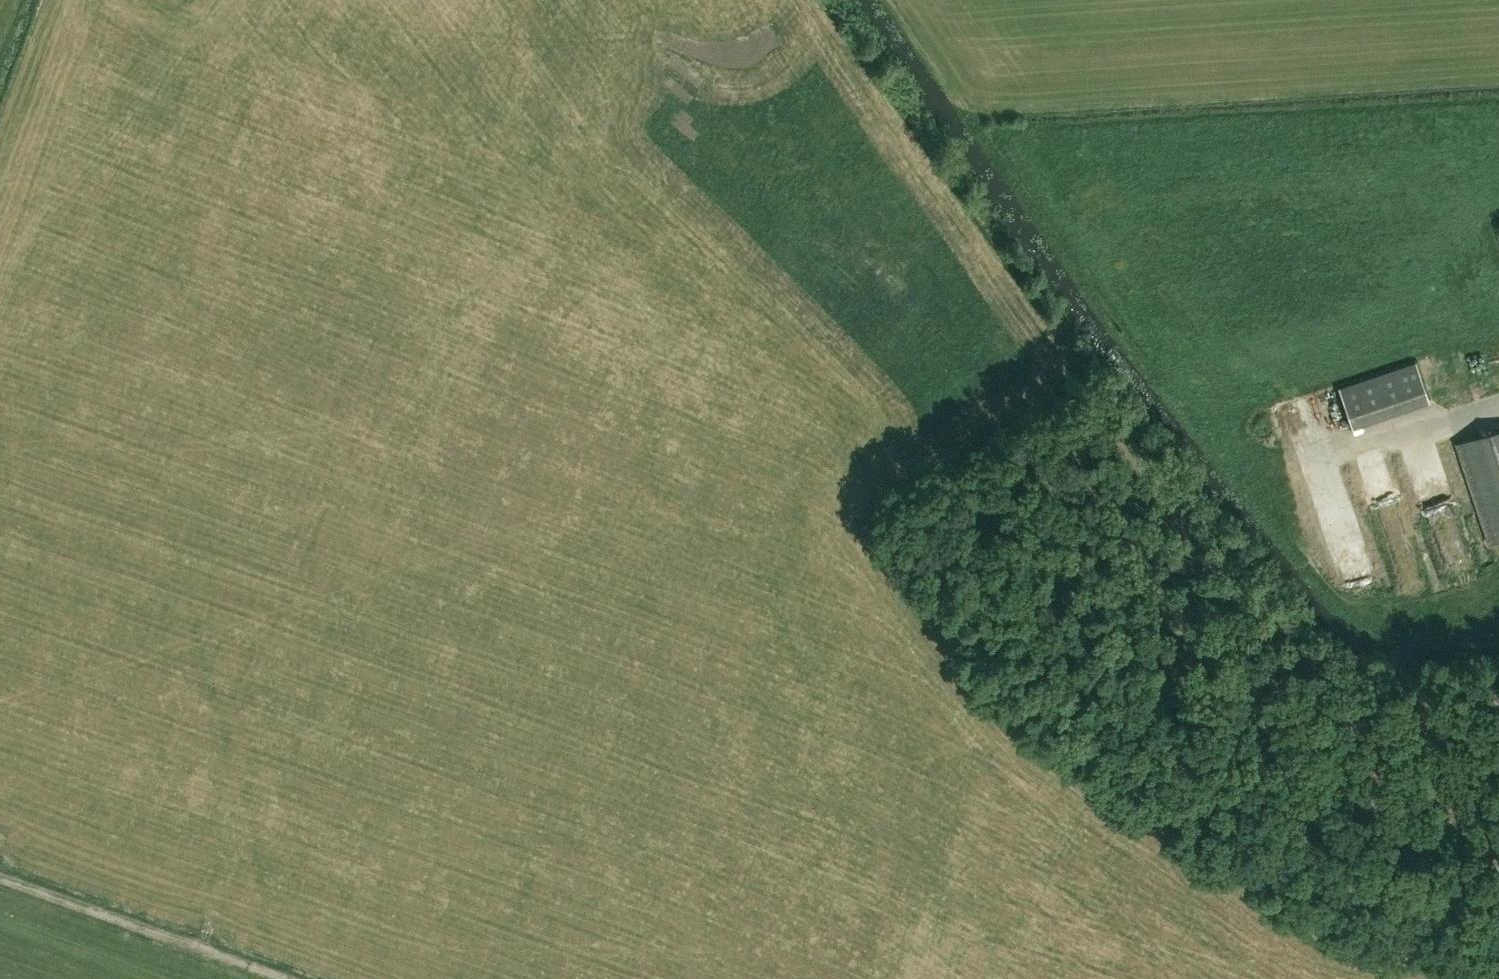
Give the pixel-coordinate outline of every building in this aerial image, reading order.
[(1409,414),(1437,404),(1425,369),(1349,394),(1361,430),(1386,422),(1387,425),(1410,418),(1409,414)] [(1490,544),(1498,541),(1498,430),(1457,444),(1490,544)] [(1340,549),(1368,539),(1340,459),(1313,468),(1340,549)] [(1407,501),(1395,468),(1371,476),(1383,509),(1407,501)] [(1453,521),(1464,522),(1465,506),(1454,506),(1453,521)] [(1477,554),(1472,529),(1454,533),(1459,558),(1477,554)]
